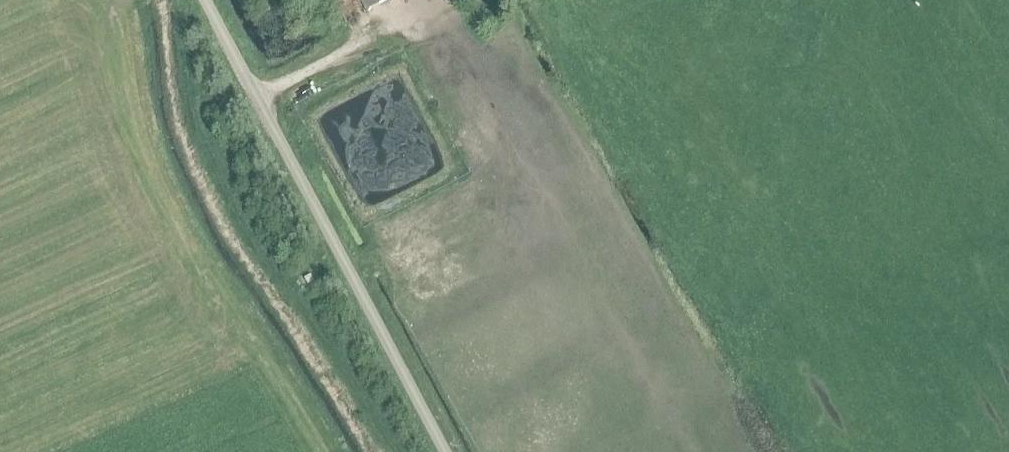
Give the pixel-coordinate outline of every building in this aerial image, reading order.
[(362,11),(383,0),(356,0),(362,11)]
